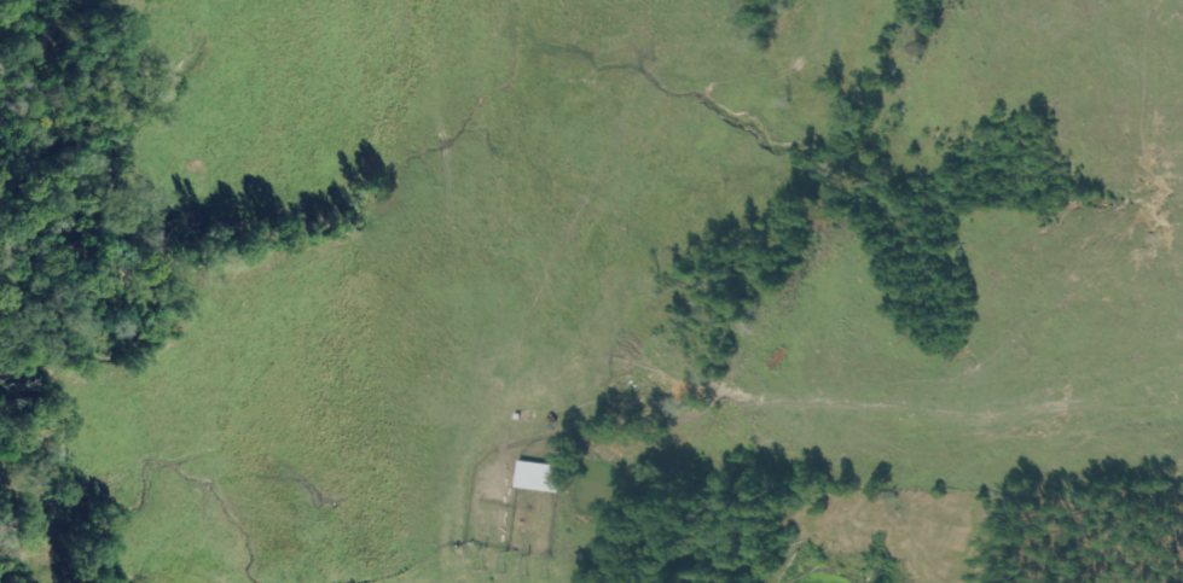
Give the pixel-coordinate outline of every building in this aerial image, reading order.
[(563,492),(566,465),(522,461),(520,488),(563,492)]
